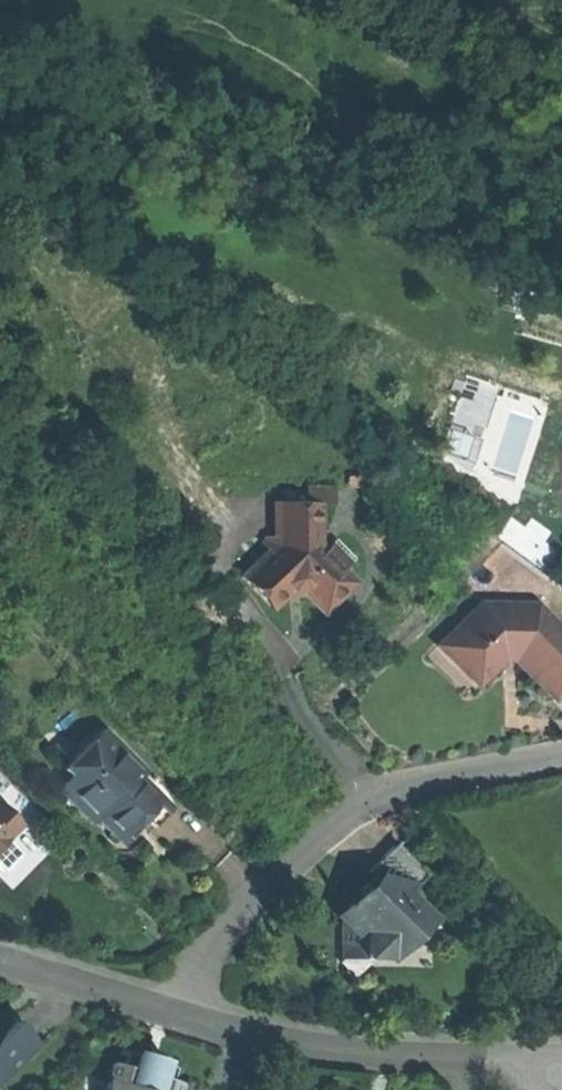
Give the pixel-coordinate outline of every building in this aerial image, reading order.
[(241,577),(271,609),(290,591),(302,592),(322,613),(339,598),(354,583),(342,570),(324,550),(319,545),(312,545),(311,538),(320,532),(320,504),(275,503),(275,538),(264,538),(261,543),(268,551),(241,577)] [(336,539),(324,550),(342,570),(354,559),(336,539)] [(458,666),(465,660),(478,673),(492,660),(501,652),(516,652),(556,694),(561,688),(561,632),(537,605),(482,604),(438,645),(458,666)] [(103,730),(62,770),(73,782),(61,793),(85,818),(90,813),(116,840),(131,826),(141,817),(151,827),(169,809),(130,768),(135,763),(103,730)] [(4,841),(18,827),(0,809),(0,845),(4,841)] [(4,841),(0,845),(0,871),(1,872),(18,855),(4,841)] [(423,878),(393,847),(367,872),(372,877),(360,889),(367,896),(360,904),(361,905),(352,914),(341,925),(341,946),(362,946),(362,957),(385,958),(386,946),(394,945),(400,944),(405,941),(410,938),(414,934),(417,930),(409,921),(422,909),(407,894),(423,878)] [(38,1045),(16,1022),(0,1037),(0,1082),(38,1045)] [(103,1089),(176,1089),(178,1084),(169,1081),(173,1068),(151,1060),(125,1053),(121,1066),(112,1063),(106,1080),(103,1089)] [(106,1080),(85,1073),(80,1089),(103,1089),(106,1080)]
